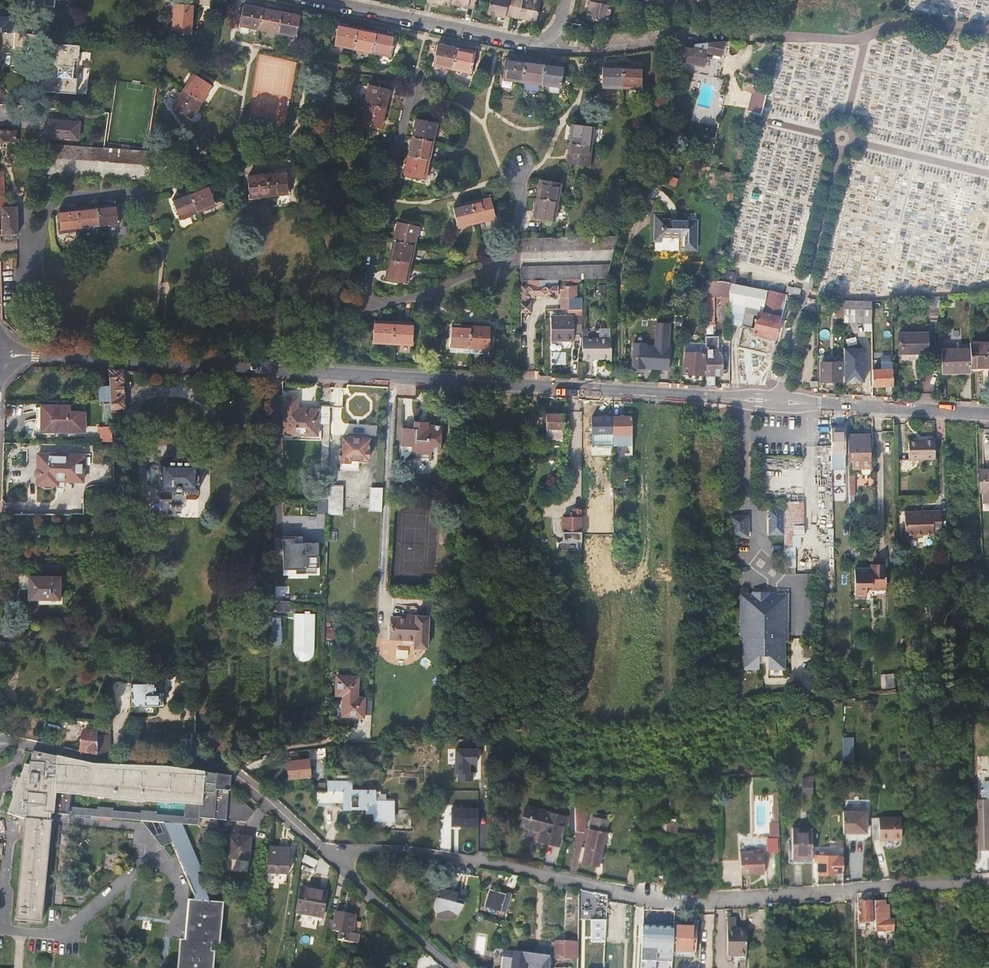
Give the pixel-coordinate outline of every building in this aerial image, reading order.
[(449,5),(475,10),(477,0),(451,0),(449,5)] [(515,0),(490,0),(487,15),(504,19),(505,17),(511,18),(515,0)] [(529,0),(515,0),(511,18),(536,23),(540,2),(529,0)] [(588,18),(609,23),(613,0),(592,0),(588,18)] [(194,36),(195,4),(173,4),(172,36),(194,36)] [(239,27),(296,37),(299,16),(244,6),(239,27)] [(10,32),(17,33),(17,30),(10,29),(11,18),(0,17),(0,32),(10,32)] [(334,45),(378,54),(391,57),(395,36),(339,24),(334,45)] [(39,34),(38,44),(52,45),(52,35),(39,34)] [(731,56),(733,43),(734,41),(692,45),(682,46),(678,61),(704,67),(707,53),(722,57),(723,54),(731,56)] [(82,47),(52,45),(49,88),(60,89),(61,93),(80,95),(81,79),(76,79),(77,62),(82,62),(82,47)] [(433,65),(452,69),(472,74),(476,53),(438,45),(433,65)] [(560,86),(561,86),(564,66),(507,59),(503,79),(560,86)] [(604,66),(603,88),(642,89),(642,68),(604,66)] [(190,119),(212,86),(194,74),(172,107),(189,118),(190,119)] [(763,116),(769,90),(732,81),(731,85),(746,89),(746,92),(757,94),(752,113),(763,116)] [(360,123),(380,128),(390,89),(370,84),(360,123)] [(80,122),(46,120),(45,138),(79,139),(80,122)] [(413,136),(404,175),(424,180),(438,124),(417,120),(413,136)] [(572,124),(567,164),(588,166),(593,127),(572,124)] [(19,142),(20,139),(15,138),(15,132),(0,131),(0,141),(19,142)] [(104,148),(43,144),(42,156),(66,158),(168,164),(169,153),(147,151),(104,148)] [(285,171),(247,178),(250,198),(288,192),(285,171)] [(540,180),(539,180),(532,218),(553,221),(560,184),(540,180)] [(173,200),(180,218),(215,204),(208,185),(173,200)] [(763,195),(752,192),(750,199),(762,202),(763,195)] [(454,208),(459,229),(495,219),(490,198),(454,208)] [(58,210),(61,231),(107,226),(118,225),(116,203),(58,210)] [(2,227),(2,235),(18,235),(17,207),(16,207),(10,207),(5,207),(1,207),(2,227)] [(698,251),(699,221),(655,219),(654,250),(698,251)] [(385,277),(405,282),(419,226),(398,221),(385,277)] [(614,250),(618,236),(521,238),(521,251),(614,250)] [(583,280),(607,279),(610,266),(521,268),(521,280),(583,280)] [(730,283),(734,284),(736,275),(724,272),(722,281),(730,283)] [(730,297),(730,283),(722,281),(721,281),(706,281),(706,297),(715,297),(730,297)] [(773,349),(785,294),(734,284),(730,283),(730,297),(730,303),(747,306),(761,309),(761,312),(764,312),(763,315),(758,314),(755,328),(742,326),(737,346),(766,353),(773,349)] [(521,287),(521,311),(529,312),(530,300),(533,299),(534,297),(534,295),(548,295),(548,299),(553,299),(553,295),(557,295),(557,286),(521,287)] [(561,286),(561,309),(570,309),(569,286),(561,286)] [(569,286),(570,309),(583,308),(583,303),(578,303),(578,286),(569,286)] [(940,314),(940,296),(930,297),(931,320),(940,321),(940,314)] [(715,341),(715,297),(706,297),(706,332),(706,341),(712,341),(715,341)] [(843,316),(843,320),(859,321),(873,322),(873,301),(861,300),(843,299),(843,316)] [(746,312),(758,314),(763,315),(764,312),(761,312),(761,309),(747,306),(746,312)] [(574,324),(583,323),(583,316),(573,316),(551,317),(551,332),(574,331),(574,324)] [(717,318),(716,334),(724,334),(724,319),(717,318)] [(412,345),(413,324),(373,321),(372,343),(412,345)] [(864,329),(873,329),(873,322),(859,321),(858,331),(864,331),(864,329)] [(631,369),(670,370),(672,323),(655,322),(655,343),(633,342),(631,369)] [(489,327),(451,326),(450,347),(487,348),(489,327)] [(899,333),(899,360),(929,360),(929,334),(899,333)] [(592,359),(612,359),(612,353),(612,340),(583,339),(583,362),(593,362),(592,359)] [(970,343),(970,349),(970,367),(988,367),(988,342),(970,343)] [(864,349),(845,349),(845,382),(864,382),(864,349)] [(942,373),(971,372),(970,367),(970,349),(941,350),(942,373)] [(711,387),(715,387),(715,376),(722,377),(722,354),(719,354),(720,350),(712,350),(706,350),(706,386),(711,387)] [(684,374),(704,374),(704,353),(685,353),(684,374)] [(821,363),(821,381),(841,382),(841,363),(821,363)] [(873,386),(893,387),(893,370),(873,370),(873,386)] [(111,407),(112,423),(119,423),(119,410),(124,410),(122,372),(110,371),(109,386),(99,386),(98,402),(104,402),(111,402),(111,407)] [(329,423),(330,406),(318,406),(317,410),(297,409),(297,398),(285,397),(284,434),(296,435),(297,431),(317,432),(318,423),(329,423)] [(58,412),(42,412),(43,427),(54,427),(54,432),(85,433),(85,414),(71,413),(70,408),(58,408),(58,412)] [(546,415),(545,440),(563,440),(564,415),(546,415)] [(632,420),(613,420),(613,448),(633,448),(632,420)] [(414,422),(414,429),(429,430),(429,423),(414,422)] [(845,425),(831,426),(831,454),(845,453),(845,448),(845,425)] [(429,430),(414,429),(401,428),(400,446),(412,447),(411,453),(416,459),(432,459),(433,453),(439,453),(440,431),(429,430)] [(353,470),(357,470),(358,460),(368,461),(368,459),(370,458),(370,451),(368,448),(370,439),(368,438),(368,436),(358,435),(357,438),(342,437),(342,448),(340,449),(340,462),(341,462),(341,468),(353,470)] [(868,437),(849,438),(849,449),(849,454),(852,454),(853,469),(862,468),(862,465),(872,465),(871,455),(868,455),(868,447),(868,437)] [(909,460),(936,460),(935,440),(925,440),(924,442),(908,444),(909,460)] [(525,441),(524,457),(535,457),(535,441),(525,441)] [(84,457),(38,456),(37,480),(83,481),(84,457)] [(199,465),(159,464),(159,491),(198,491),(199,465)] [(99,467),(98,482),(109,482),(109,467),(99,467)] [(832,489),(832,495),(832,496),(841,496),(840,471),(832,471),(832,489)] [(342,486),(328,485),(327,519),(334,519),(335,513),(341,513),(342,486)] [(382,502),(382,490),(370,489),(369,513),(381,513),(382,502)] [(785,534),(784,508),(769,509),(770,534),(785,534)] [(582,531),(582,510),(574,510),(574,519),(563,520),(563,530),(582,531)] [(916,511),(905,511),(906,537),(915,536),(916,534),(933,534),(933,531),(941,530),(940,511),(932,511),(933,514),(916,514),(916,511)] [(746,515),(729,515),(729,517),(729,535),(747,535),(746,515)] [(837,537),(836,528),(827,529),(828,537),(837,537)] [(319,577),(320,541),(284,540),(283,576),(319,577)] [(876,563),(866,564),(855,564),(856,591),(867,590),(866,586),(866,580),(876,580),(876,567),(876,563)] [(885,563),(876,563),(876,567),(876,580),(885,580),(885,563)] [(59,578),(32,577),(29,577),(29,578),(28,600),(37,600),(37,605),(61,605),(61,600),(59,600),(59,578)] [(753,595),(741,595),(740,639),(743,638),(743,670),(759,669),(758,665),(769,665),(768,670),(784,669),(783,639),(788,638),(788,595),(776,595),(776,600),(768,599),(769,593),(753,593),(753,595)] [(291,603),(278,603),(278,613),(291,613),(291,603)] [(311,611),(304,611),(304,613),(295,613),(294,652),(296,656),(298,658),(302,660),(305,661),(309,659),(312,658),(314,655),(315,652),(315,613),(311,613),(311,611)] [(409,618),(392,617),(391,640),(415,641),(414,649),(427,649),(429,618),(409,616),(409,618)] [(281,619),(271,619),(272,634),(281,632),(281,619)] [(336,628),(327,628),(327,638),(336,638),(336,628)] [(124,658),(124,670),(124,673),(137,673),(136,657),(124,658)] [(881,688),(896,687),(895,674),(881,674),(881,688)] [(132,681),(132,704),(155,703),(164,704),(164,678),(156,678),(156,681),(148,681),(148,679),(140,679),(140,681),(132,681)] [(363,715),(371,716),(372,702),(364,701),(364,699),(355,698),(357,679),(337,678),(336,696),(344,696),(342,716),(363,718),(363,715)] [(155,703),(132,704),(133,712),(155,712),(155,703)] [(81,731),(80,752),(96,755),(96,735),(96,732),(81,731)] [(96,735),(96,755),(104,755),(111,756),(109,737),(107,736),(107,735),(96,735)] [(477,782),(478,749),(456,748),(455,781),(477,782)] [(17,920),(41,922),(51,814),(163,823),(171,840),(188,877),(187,878),(190,885),(195,896),(194,901),(188,900),(185,930),(184,940),(180,940),(177,967),(212,967),(214,952),(211,952),(211,944),(219,945),(223,903),(209,902),(209,900),(199,876),(198,873),(201,872),(182,825),(198,826),(199,818),(246,822),(255,812),(230,790),(230,778),(207,775),(167,769),(151,769),(113,767),(93,766),(44,755),(32,753),(30,766),(25,765),(8,814),(26,820),(17,920)] [(308,760),(287,762),(289,778),(310,776),(308,760)] [(327,792),(319,792),(318,807),(333,807),(333,799),(344,799),(344,806),(366,807),(366,810),(375,810),(375,820),(393,820),(394,803),(375,802),(375,793),(349,791),(349,783),(327,783),(327,792)] [(988,810),(988,790),(977,789),(978,796),(981,795),(981,800),(981,807),(983,807),(983,810),(988,810)] [(773,821),(781,821),(781,793),(773,793),(773,821)] [(587,808),(573,805),(574,831),(582,831),(587,808)] [(538,842),(558,847),(566,817),(526,806),(521,827),(541,832),(538,842)] [(451,807),(440,808),(441,844),(451,844),(451,807)] [(477,809),(451,809),(451,826),(478,827),(477,809)] [(988,850),(988,819),(984,819),(984,811),(978,810),(978,826),(978,849),(988,850)] [(866,812),(843,812),(843,824),(843,828),(843,833),(866,833),(866,812)] [(597,867),(608,819),(593,815),(584,848),(582,848),(579,861),(597,867)] [(677,834),(678,819),(662,819),(662,833),(677,834)] [(879,819),(871,819),(871,840),(879,840),(879,819)] [(900,819),(879,819),(879,840),(901,840),(900,819)] [(792,859),(812,859),(812,829),(793,830),(792,859)] [(250,838),(228,836),(226,858),(249,860),(250,838)] [(268,847),(267,873),(287,875),(289,849),(268,847)] [(836,877),(843,877),(843,856),(830,856),(830,851),(818,851),(818,856),(814,856),(814,864),(818,864),(818,874),(836,875),(836,877)] [(763,852),(740,853),(740,864),(740,874),(763,873),(763,852)] [(327,893),(302,888),(297,913),(323,917),(327,893)] [(457,894),(441,890),(440,893),(438,892),(435,908),(436,915),(450,913),(459,917),(463,907),(467,892),(459,890),(457,894)] [(498,913),(500,909),(506,910),(509,900),(488,893),(483,908),(498,913)] [(885,936),(893,936),(894,921),(887,921),(887,909),(884,909),(884,901),(873,902),(875,932),(873,933),(874,942),(886,942),(885,936)] [(872,903),(857,903),(858,929),(865,928),(865,923),(873,922),(872,903)] [(336,911),(333,931),(340,932),(339,940),(359,943),(363,922),(356,920),(357,914),(336,911)] [(642,925),(643,914),(633,914),(632,931),(632,943),(641,944),(642,938),(642,925)] [(592,918),(590,940),(606,941),(608,919),(592,918)] [(727,956),(746,956),(746,930),(737,930),(736,919),(728,919),(727,956)] [(660,962),(672,962),(672,961),(673,952),(674,927),(642,925),(642,938),(641,944),(641,953),(660,954),(660,962)] [(674,927),(673,952),(695,953),(696,928),(674,926),(674,927)] [(573,959),(573,942),(556,942),(555,943),(552,943),(552,948),(556,948),(556,959),(573,959)] [(504,951),(502,967),(551,967),(550,959),(549,957),(512,952),(504,951)]
